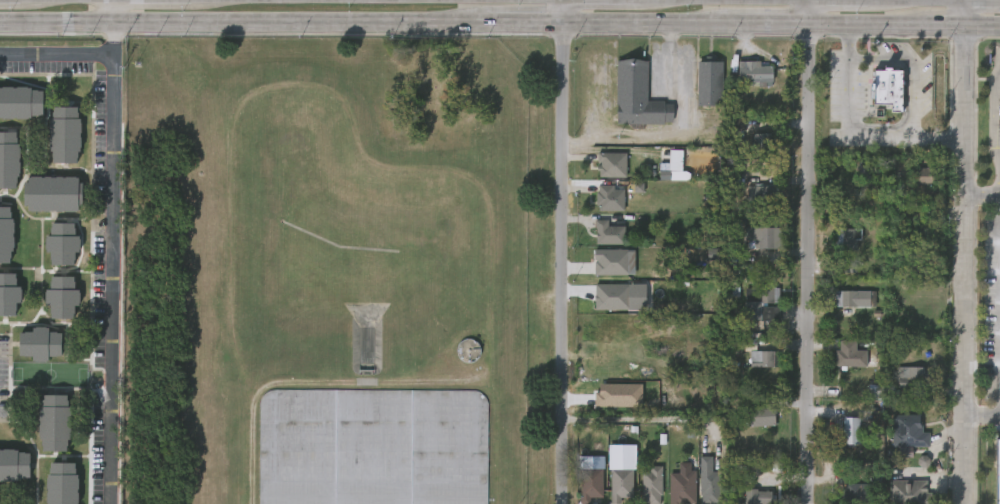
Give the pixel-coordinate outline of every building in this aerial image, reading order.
[(650,61),(650,101),(662,101),(662,104),(670,104),(670,122),(661,122),(661,124),(618,124),(618,61),(650,61)] [(757,61),(757,66),(770,66),(770,82),(736,83),(736,61),(757,61)] [(697,106),(697,62),(721,62),(721,106),(697,106)] [(902,69),(903,112),(890,112),(890,102),(873,103),(873,69),(902,69)] [(15,114),(0,114),(0,84),(1,84),(15,84),(15,83),(26,83),(26,85),(30,85),(30,87),(42,87),(42,112),(30,112),(30,114),(15,114)] [(77,104),(77,116),(78,116),(78,160),(52,160),(52,149),(47,149),(48,116),(51,116),(51,104),(77,104)] [(16,186),(0,186),(0,129),(16,130),(15,141),(18,141),(18,153),(19,153),(19,160),(20,160),(20,170),(19,170),(18,174),(16,174),(16,186)] [(769,134),(769,152),(746,151),(747,140),(750,140),(750,134),(769,134)] [(682,150),(669,150),(669,164),(659,164),(660,181),(690,180),(690,173),(682,173),(682,150)] [(625,153),(624,178),(596,177),(596,171),(594,171),(594,166),(597,166),(597,162),(594,162),(595,153),(625,153)] [(934,185),(909,184),(909,167),(935,167),(934,185)] [(76,175),(80,175),(80,179),(83,180),(82,201),(79,200),(79,209),(30,207),(30,202),(22,202),(23,180),(29,180),(29,174),(57,175),(57,174),(66,174),(66,173),(76,174),(76,175)] [(614,185),(614,189),(624,189),(624,211),(599,210),(599,205),(596,205),(597,192),(598,192),(598,185),(614,185)] [(775,194),(773,195),(773,203),(752,202),(753,186),(775,187),(775,194)] [(11,262),(0,262),(0,205),(10,205),(10,216),(12,216),(12,246),(12,249),(11,262)] [(624,226),(608,227),(608,220),(595,221),(596,245),(624,244),(624,226)] [(80,235),(79,251),(74,251),(73,265),(50,264),(50,251),(44,251),(45,235),(49,235),(49,222),(75,222),(74,235),(80,235)] [(775,249),(756,249),(756,228),(778,228),(778,240),(775,240),(775,249)] [(856,251),(835,251),(835,229),(856,229),(856,251)] [(627,276),(627,250),(594,249),(594,276),(627,276)] [(15,313),(0,313),(0,271),(14,271),(14,285),(20,285),(20,300),(15,300),(15,313)] [(73,274),(73,287),(78,287),(78,303),(73,303),(72,316),(49,316),(49,302),(42,302),(43,287),(49,287),(49,274),(73,274)] [(594,310),(628,310),(628,285),(595,284),(594,310)] [(779,318),(779,322),(743,320),(744,302),(761,302),(761,288),(780,288),(779,318)] [(841,307),(838,307),(838,291),(874,292),(874,307),(841,307)] [(43,325),(46,325),(46,331),(60,331),(59,354),(46,354),(46,359),(31,359),(31,354),(17,354),(17,330),(31,330),(31,325),(33,325),(43,325)] [(755,341),(755,350),(742,350),(742,361),(727,361),(728,340),(755,341)] [(865,351),(864,368),(833,366),(834,350),(837,350),(837,340),(854,341),(854,350),(865,351)] [(780,351),(780,367),(750,366),(751,362),(761,363),(761,351),(780,351)] [(927,374),(927,382),(921,382),(921,395),(902,394),(902,388),(895,388),(896,379),(900,379),(900,368),(922,368),(921,374),(927,374)] [(641,408),(642,385),(599,384),(599,392),(594,392),(594,407),(641,408)] [(488,402),(487,503),(259,503),(260,402),(263,397),(268,392),(274,390),(476,391),(484,395),(488,402)] [(67,393),(66,404),(68,404),(67,437),(66,437),(66,449),(42,448),(42,444),(40,444),(41,437),(37,437),(38,419),(37,419),(38,404),(40,404),(40,397),(42,397),(42,392),(67,393)] [(773,426),(750,427),(749,408),(773,408),(773,426)] [(918,423),(918,426),(920,426),(920,433),(928,434),(928,447),(891,447),(891,433),(888,433),(888,425),(891,425),(892,416),(918,416),(918,423)] [(858,445),(841,446),(841,418),(858,418),(858,445)] [(17,480),(0,479),(0,449),(1,449),(1,447),(12,448),(12,449),(16,449),(16,451),(28,452),(28,477),(17,477),(17,480)] [(721,472),(720,503),(714,503),(702,503),(702,495),(699,495),(700,456),(712,457),(712,471),(721,472)] [(920,456),(919,465),(928,467),(930,457),(920,456)] [(618,498),(618,503),(608,503),(609,457),(631,457),(631,498),(618,498)] [(78,474),(77,503),(44,503),(45,472),(50,472),(50,461),(73,461),(73,473),(78,474)] [(649,503),(641,503),(642,472),(649,472),(650,466),(662,466),(662,495),(660,495),(660,503),(649,503)] [(587,498),(587,503),(578,503),(578,469),(600,469),(600,498),(587,498)] [(693,472),(693,503),(667,503),(668,474),(677,474),(677,471),(693,472)] [(930,493),(929,503),(888,503),(888,482),(902,482),(901,485),(906,485),(906,481),(925,482),(925,493),(930,493)] [(870,485),(870,503),(839,503),(840,484),(870,485)] [(771,490),(745,490),(744,503),(771,503),(771,490)]
